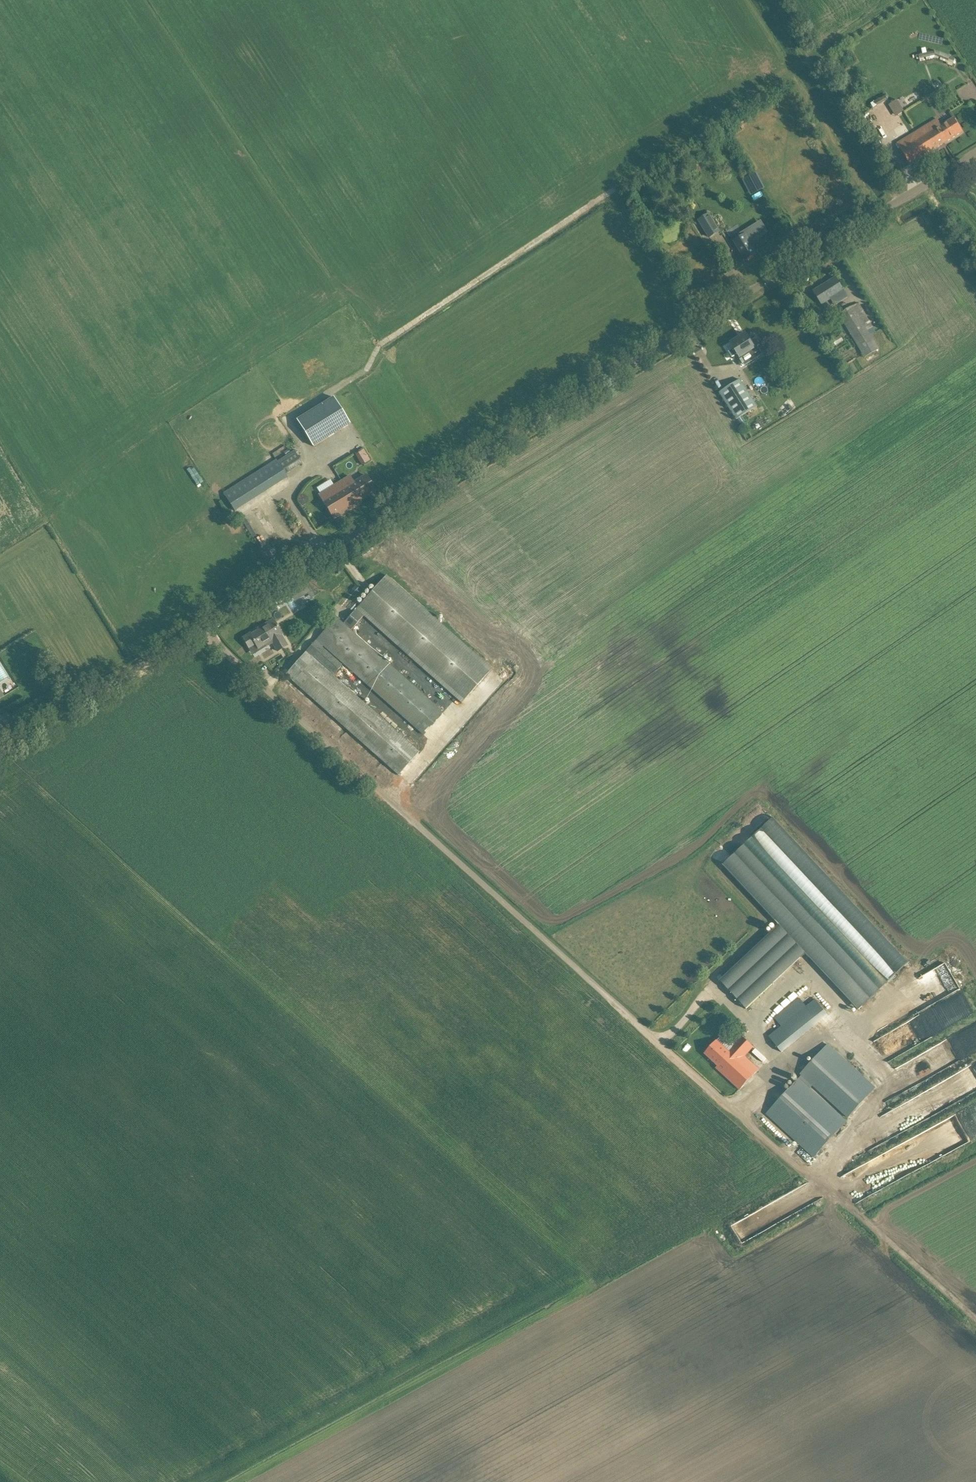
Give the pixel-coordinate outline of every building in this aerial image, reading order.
[(900,98),(892,102),(899,115),(906,111),(900,98)] [(962,132),(957,124),(954,118),(942,126),(938,119),(898,144),(910,164),(962,132)] [(752,181),(758,192),(765,187),(759,177),(752,181)] [(718,234),(707,216),(698,222),(709,240),(718,234)] [(735,242),(746,260),(756,253),(755,250),(758,248),(758,247),(769,240),(764,233),(766,232),(760,222),(742,234),(743,237),(735,242)] [(848,297),(841,286),(836,278),(814,291),(822,304),(831,299),(836,305),(848,297)] [(873,328),(866,315),(859,303),(840,314),(866,357),(879,349),(868,331),(873,328)] [(737,352),(740,357),(750,351),(757,361),(764,357),(756,344),(753,346),(746,334),(732,343),(737,352)] [(737,419),(757,406),(740,379),(720,392),(737,419)] [(349,424),(333,397),(297,420),(313,447),(349,424)] [(744,418),(742,416),(738,419),(740,421),(742,425),(747,422),(744,418)] [(366,448),(356,454),(362,465),(372,459),(366,448)] [(276,460),(258,472),(270,490),(286,479),(284,475),(302,463),(294,451),(277,462),(276,460)] [(331,479),(317,488),(320,494),(319,495),(334,519),(362,502),(360,500),(375,490),(366,475),(354,483),(350,476),(334,485),(331,480),(331,479)] [(343,624),(351,631),(364,616),(461,703),(492,669),(387,575),(343,624)] [(308,582),(299,587),(304,596),(308,594),(314,590),(308,582)] [(443,713),(351,631),(343,624),(336,618),(317,639),(424,735),(443,713)] [(250,633),(242,638),(249,648),(256,644),(258,648),(271,641),(278,651),(287,645),(281,635),(282,634),(273,620),(261,627),(262,629),(251,635),(250,633)] [(324,646),(317,639),(306,652),(312,658),(314,657),(334,675),(342,665),(322,647),(324,646)] [(74,656),(80,665),(94,655),(89,646),(74,656)] [(306,652),(286,674),(400,775),(419,754),(312,658),(306,652)] [(446,711),(450,715),(458,706),(454,702),(446,711)] [(719,981),(747,1009),(806,953),(860,1009),(909,962),(774,817),(724,864),(780,925),(719,981)] [(800,998),(775,1018),(781,1026),(806,1006),(800,998)] [(705,1053),(718,1065),(716,1067),(740,1089),(759,1069),(745,1056),(754,1046),(742,1036),(728,1051),(717,1040),(705,1053)] [(804,1070),(805,1072),(802,1075),(848,1118),(875,1088),(827,1044),(804,1070)] [(847,1122),(811,1089),(813,1086),(802,1075),(766,1113),(814,1157),(847,1122)]
